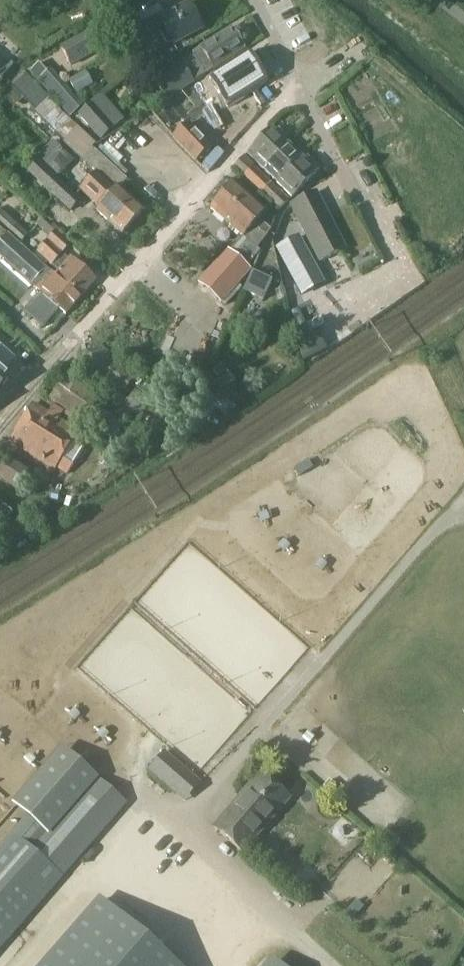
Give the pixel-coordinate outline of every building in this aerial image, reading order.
[(11,4),(6,0),(0,0),(0,19),(11,4)] [(174,8),(162,14),(145,25),(151,34),(159,30),(167,45),(173,42),(173,43),(201,29),(187,4),(176,10),(174,8)] [(137,17),(116,29),(121,38),(142,27),(137,17)] [(202,47),(193,53),(206,73),(215,68),(244,48),(230,28),(202,47)] [(91,32),(61,47),(70,63),(100,48),(91,32)] [(224,69),(209,79),(227,107),(230,105),(265,83),(247,54),(224,69)] [(9,65),(0,57),(0,74),(9,65)] [(40,63),(31,72),(39,81),(48,72),(40,63)] [(188,71),(166,85),(174,96),(195,82),(188,71)] [(85,72),(70,81),(76,92),(93,83),(85,72)] [(24,75),(11,89),(23,100),(35,113),(47,101),(48,100),(24,75)] [(152,122),(188,102),(182,91),(146,111),(152,122)] [(47,102),(35,115),(63,141),(75,128),(47,102)] [(91,104),(78,116),(101,141),(114,129),(91,104)] [(190,122),(175,136),(197,159),(211,146),(190,122)] [(76,128),(62,143),(84,164),(95,175),(81,190),(99,207),(97,209),(122,233),(144,209),(120,186),(128,178),(98,150),(98,149),(76,128)] [(251,150),(247,154),(262,168),(266,164),(268,161),(287,143),(284,140),(287,137),(278,128),(275,131),(272,128),(251,150)] [(266,164),(262,168),(276,183),(280,178),(283,175),(301,157),(287,143),(268,161),(266,164)] [(58,153),(45,167),(56,177),(68,164),(58,153)] [(243,155),(232,167),(241,176),(252,164),(243,155)] [(280,178),(276,183),(290,197),(295,192),(316,171),(313,168),(315,165),(307,157),(304,160),(301,157),(283,175),(280,178)] [(253,165),(242,177),(259,193),(270,182),(259,171),(253,165)] [(53,176),(44,186),(69,210),(78,200),(53,176)] [(233,180),(210,207),(243,236),(257,247),(266,237),(266,236),(272,230),(258,218),(266,209),(233,180)] [(270,182),(259,193),(268,201),(279,190),(270,182)] [(279,190),(268,201),(274,207),(277,210),(288,199),(279,190)] [(297,202),(291,206),(319,261),(321,260),(326,258),(331,255),(343,249),(316,193),(297,202)] [(0,213),(0,222),(22,242),(28,236),(1,212),(0,213)] [(54,233),(33,256),(46,267),(80,297),(95,280),(71,258),(70,259),(62,252),(68,245),(54,233)] [(300,237),(276,249),(301,295),(324,283),(300,237)] [(20,244),(6,260),(32,283),(46,267),(33,256),(20,244)] [(226,253),(200,283),(225,304),(238,288),(235,284),(247,270),(226,253)] [(42,294),(26,312),(44,328),(59,309),(66,315),(80,297),(46,267),(32,283),(30,284),(42,294)] [(11,355),(0,345),(0,367),(11,355)] [(193,356),(188,366),(200,372),(205,361),(193,356)] [(221,367),(213,373),(226,389),(234,382),(221,367)] [(11,379),(0,369),(0,391),(11,379)] [(66,376),(53,395),(90,421),(103,401),(66,376)] [(136,391),(118,415),(130,424),(148,400),(136,391)] [(34,403),(10,441),(53,466),(74,427),(34,403)] [(0,474),(0,478),(18,489),(28,473),(8,460),(0,474)] [(176,792),(189,776),(164,754),(151,770),(176,792)] [(58,756),(15,804),(29,816),(46,832),(47,833),(90,785),(58,756)] [(243,852),(289,799),(260,774),(214,827),(243,852)] [(57,879),(124,803),(96,778),(29,854),(50,873),(57,879)] [(41,886),(50,873),(27,853),(46,832),(29,816),(0,849),(0,949),(49,893),(41,886)] [(233,940),(251,920),(206,879),(204,881),(191,869),(175,886),(189,899),(181,908),(185,912),(173,925),(200,950),(220,929),(233,940)] [(16,965),(185,965),(91,883),(16,965)] [(265,965),(314,965),(285,942),(265,965)]
